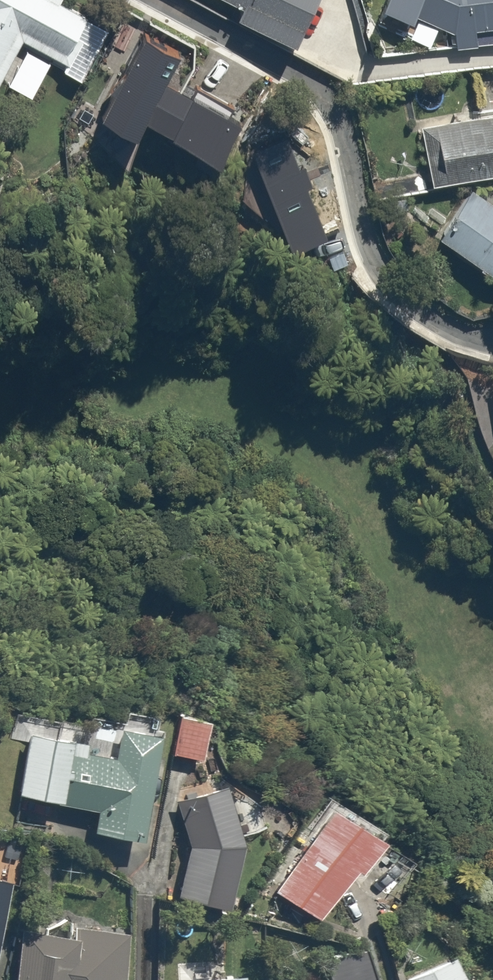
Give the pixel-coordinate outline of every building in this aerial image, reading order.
[(23,40),(73,61),(84,36),(78,33),(87,12),(58,0),(0,0),(0,93),(23,40)] [(266,14),(267,11),(300,26),(312,0),(235,0),(266,14)] [(456,32),(457,43),(492,39),(492,0),(412,0),(408,11),(456,32)] [(441,177),(492,165),(492,103),(427,118),(441,177)] [(480,181),(441,227),(441,232),(479,264),(479,270),(492,270),(492,194),(480,181)] [(112,736),(108,753),(71,745),(73,734),(30,724),(15,791),(55,800),(54,805),(94,814),(91,824),(135,834),(160,724),(122,715),(117,737),(112,736)] [(179,807),(188,845),(172,901),(215,902),(214,911),(231,911),(254,841),(229,780),(225,780),(187,791),(165,792),(163,805),(179,807)] [(384,828),(330,794),(271,889),(325,923),(384,828)] [(16,855),(0,851),(0,922),(16,855)] [(16,925),(11,979),(123,979),(128,924),(56,917),(55,929),(16,925)] [(327,962),(332,979),(374,979),(366,952),(327,962)] [(453,952),(402,979),(468,979),(453,952)] [(245,969),(187,972),(188,979),(246,979),(245,969)]
